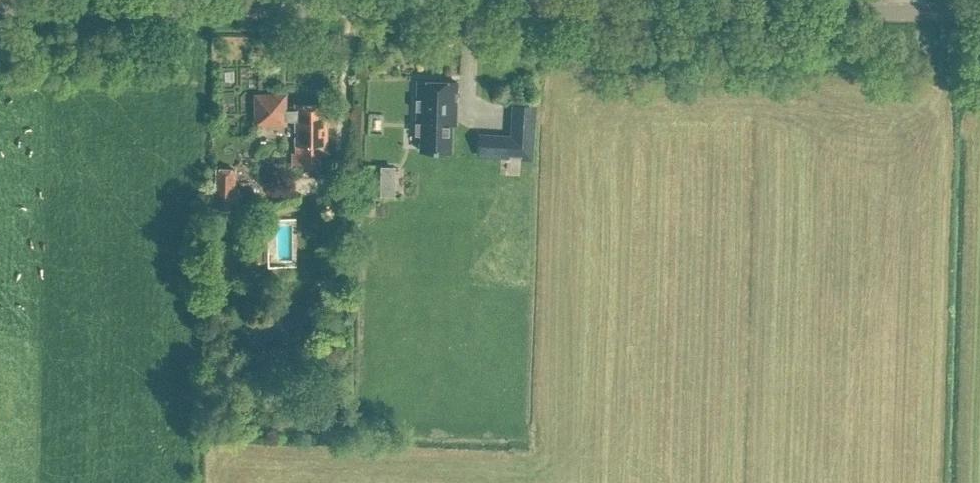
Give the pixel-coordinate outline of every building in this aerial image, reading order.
[(418,81),(417,121),(421,121),(420,149),(452,149),(452,122),(456,122),(456,82),(418,81)] [(296,120),(296,152),(293,152),(293,164),(303,164),(303,166),(320,166),(320,155),(327,155),(327,103),(296,104),(296,109),(284,109),(284,95),(257,96),(257,122),(284,122),(284,120),(296,120)] [(479,131),(478,151),(533,155),(535,122),(510,120),(510,133),(479,131)] [(234,187),(234,168),(216,167),(216,206),(237,207),(237,187),(234,187)] [(381,167),(381,180),(395,181),(395,167),(381,167)]
